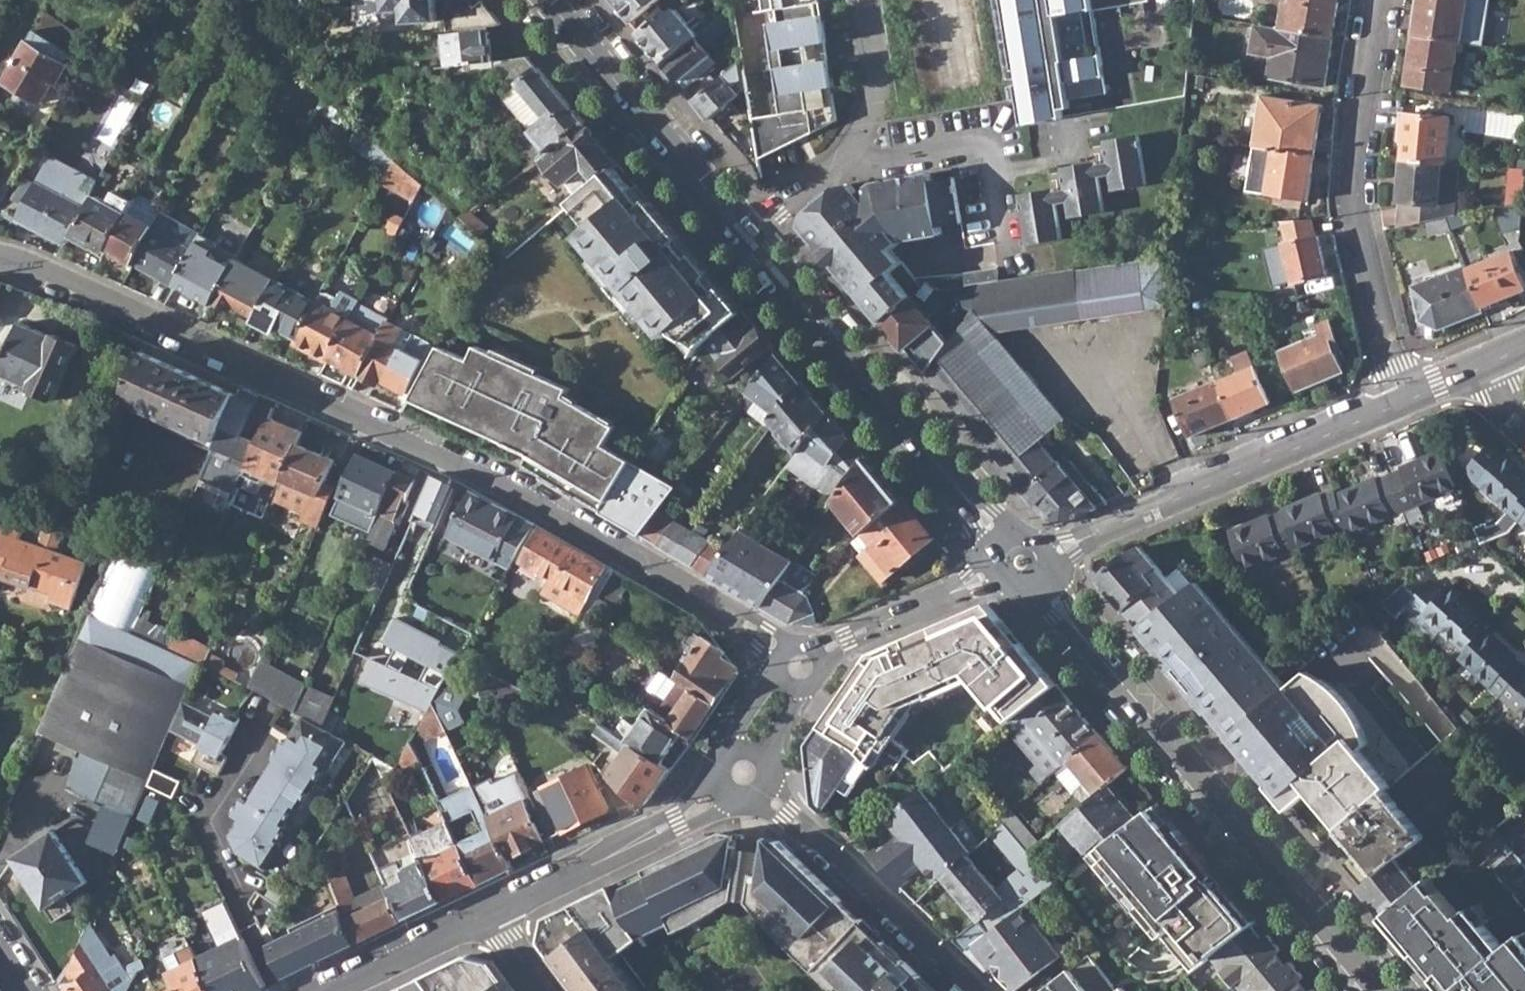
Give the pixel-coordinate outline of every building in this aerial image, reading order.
[(404,22),(438,19),(436,0),(382,0),(383,11),(403,9),(404,22)] [(503,22),(484,0),(476,7),(470,0),(463,0),(446,14),(447,28),(503,22)] [(631,24),(659,0),(611,0),(631,24)] [(757,147),(793,141),(794,143),(838,120),(823,15),(818,16),(815,4),(821,2),(821,0),(768,0),(769,11),(777,10),(780,22),(772,23),(773,33),(770,33),(772,45),(775,45),(780,78),(777,79),(779,90),(782,90),(786,114),(753,119),(757,147)] [(1028,126),(1064,121),(1063,110),(1070,109),(1069,100),(1108,94),(1095,11),(1151,2),(1150,0),(1007,0),(1028,126)] [(1335,36),(1340,0),(1293,0),(1292,4),(1287,3),(1282,29),(1335,36)] [(1463,43),(1470,0),(1421,0),(1415,36),(1460,43),(1463,43)] [(666,65),(680,82),(710,57),(705,51),(737,23),(734,8),(699,38),(666,65)] [(666,65),(699,38),(677,11),(663,23),(660,20),(641,36),(666,65)] [(1271,77),(1328,86),(1335,36),(1282,29),(1257,25),(1253,54),(1274,57),(1271,77)] [(443,59),(442,67),(449,66),(449,63),(493,59),(490,30),(448,34),(449,58),(443,59)] [(7,82),(43,103),(72,53),(41,31),(40,34),(35,31),(7,82)] [(1407,85),(1453,92),(1460,43),(1415,36),(1407,85)] [(585,121),(530,55),(501,58),(503,78),(513,89),(502,98),(531,132),(518,143),(535,163),(542,159),(548,153),(585,121)] [(718,85),(729,77),(719,64),(717,65),(710,57),(680,82),(687,90),(708,73),(718,85)] [(739,94),(747,86),(744,63),(729,77),(718,85),(697,103),(712,120),(741,95),(739,94)] [(687,90),(697,103),(718,85),(708,73),(687,90)] [(1275,149),(1316,155),(1324,106),(1265,97),(1257,146),(1275,149)] [(1450,112),(1463,113),(1464,104),(1450,102),(1450,112)] [(1481,130),(1521,134),(1523,115),(1484,110),(1481,130)] [(1444,162),(1447,162),(1451,118),(1403,115),(1401,135),(1405,136),(1404,159),(1444,162)] [(542,159),(565,185),(585,166),(598,181),(616,166),(621,162),(585,121),(548,153),(542,159)] [(1112,174),(1115,190),(1149,184),(1139,133),(1105,139),(1110,162),(1112,174)] [(757,147),(759,160),(794,143),(793,141),(757,147)] [(1316,155),(1275,149),(1268,194),(1309,200),(1316,155)] [(385,177),(417,194),(423,184),(413,175),(395,159),(385,177)] [(1404,159),(1400,201),(1398,228),(1447,217),(1449,205),(1441,204),(1443,184),(1444,162),(1404,159)] [(1100,175),(1098,163),(1098,161),(1064,166),(1068,189),(1069,202),(1072,218),(1107,212),(1100,175)] [(1110,162),(1098,163),(1100,175),(1112,174),(1110,162)] [(1456,185),(1458,164),(1447,162),(1444,162),(1443,184),(1456,185)] [(707,343),(745,312),(678,232),(651,199),(646,203),(616,166),(598,181),(580,196),(592,210),(586,215),(593,224),(581,234),(620,280),(624,278),(632,288),(628,290),(667,337),(675,330),(679,335),(702,347),(707,343)] [(933,177),(874,186),(860,198),(851,187),(839,188),(806,217),(804,230),(885,326),(913,301),(891,277),(903,266),(892,253),(903,244),(943,239),(942,230),(964,227),(956,181),(934,184),(933,177)] [(40,184),(32,197),(25,210),(20,219),(66,244),(86,208),(40,184)] [(1065,239),(1058,204),(1056,192),(1055,189),(1021,194),(1030,245),(1065,239)] [(1069,202),(1068,189),(1056,192),(1058,204),(1069,202)] [(76,237),(107,252),(108,250),(127,214),(134,202),(115,192),(109,203),(97,197),(76,237)] [(127,214),(154,228),(163,212),(150,205),(153,200),(138,193),(134,202),(127,214)] [(18,206),(25,210),(32,197),(25,194),(18,206)] [(580,196),(574,200),(586,215),(592,210),(580,196)] [(1501,206),(1504,232),(1520,229),(1524,201),(1501,206)] [(461,217),(480,234),(488,226),(470,211),(461,217)] [(108,250),(135,263),(154,228),(127,214),(108,250)] [(1447,217),(1452,229),(1468,223),(1465,214),(1447,217)] [(1285,243),(1294,282),(1329,275),(1319,236),(1317,237),(1313,219),(1283,221),(1288,243),(1285,243)] [(135,263),(175,284),(193,250),(154,228),(135,263)] [(175,284),(211,305),(214,300),(232,266),(212,256),(217,244),(201,235),(193,250),(175,284)] [(1467,269),(1484,312),(1500,305),(1498,301),(1524,290),(1524,283),(1512,251),(1467,269)] [(1068,420),(992,334),(1170,304),(1172,288),(1174,264),(1175,255),(1002,284),(966,290),(969,300),(957,303),(973,313),(928,377),(1050,524),(1062,525),(1107,506),(1069,461),(1062,467),(1056,461),(1055,463),(1039,444),(1068,420)] [(234,306),(256,317),(276,281),(236,259),(232,266),(214,300),(231,310),(234,306)] [(1435,317),(1440,329),(1484,312),(1467,269),(1467,267),(1413,287),(1421,322),(1435,317)] [(966,290),(1002,284),(1000,271),(965,276),(966,290)] [(277,328),(298,339),(318,303),(276,281),(256,317),(254,321),(274,331),(277,328)] [(296,343),(328,360),(330,357),(356,307),(324,290),(318,303),(298,339),(296,343)] [(885,326),(917,364),(936,348),(926,335),(934,327),(913,301),(885,326)] [(356,307),(330,357),(361,374),(389,321),(358,304),(356,307)] [(745,312),(707,343),(734,374),(772,343),(745,312)] [(382,380),(407,394),(425,359),(432,345),(389,321),(361,374),(379,383),(382,380)] [(2,374),(48,396),(72,341),(57,335),(56,337),(26,324),(2,374)] [(1282,351),(1299,391),(1345,371),(1335,348),(1341,346),(1334,329),(1282,351)] [(724,382),(734,374),(707,343),(702,347),(691,365),(701,372),(709,365),(724,382)] [(471,360),(440,345),(426,371),(411,398),(417,401),(420,394),(440,403),(437,410),(471,426),(474,419),(511,435),(508,442),(531,453),(528,460),(548,471),(544,477),(577,497),(581,490),(602,503),(599,509),(603,512),(615,492),(634,461),(608,445),(619,427),(578,403),(576,406),(566,400),(571,388),(532,370),(531,373),(501,360),(502,357),(478,346),(471,360)] [(1195,352),(1201,368),(1211,364),(1205,348),(1195,352)] [(128,398),(220,438),(239,394),(144,352),(128,398)] [(1219,382),(1234,418),(1272,402),(1250,352),(1234,357),(1241,374),(1224,380),(1219,367),(1213,368),(1219,382)] [(743,405),(750,411),(759,398),(776,411),(801,378),(781,355),(743,405)] [(774,423),(798,450),(828,410),(801,378),(776,411),(770,418),(774,423)] [(1234,418),(1219,382),(1176,400),(1190,436),(1234,418)] [(242,436),(259,395),(242,387),(239,394),(220,438),(213,452),(238,463),(232,478),(241,482),(248,466),(253,452),(258,443),(242,436)] [(770,418),(776,411),(759,398),(750,411),(767,424),(770,418)] [(787,465),(838,500),(868,457),(828,410),(798,450),(787,465)] [(248,466),(284,482),(285,480),(300,444),(305,431),(269,415),(258,443),(253,452),(248,466)] [(1134,492),(1137,490),(1131,477),(1101,437),(1068,420),(1039,444),(1055,463),(1056,461),(1062,467),(1069,461),(1107,506),(1134,492)] [(1522,520),(1524,516),(1524,473),(1492,443),(1468,470),(1522,520)] [(300,444),(285,480),(284,482),(277,499),(305,511),(302,518),(321,526),(338,487),(326,483),(336,459),(300,444)] [(1389,476),(1402,508),(1428,498),(1454,487),(1439,451),(1401,467),(1402,470),(1389,476)] [(380,514),(378,513),(396,472),(358,454),(331,514),(372,532),(380,514)] [(838,500),(862,530),(902,497),(868,457),(838,500)] [(1150,469),(1131,477),(1137,490),(1150,485),(1154,477),(1150,469)] [(368,541),(386,548),(397,521),(401,522),(410,502),(406,500),(414,480),(396,472),(378,513),(380,514),(372,532),(368,541)] [(1347,523),(1350,530),(1402,508),(1389,476),(1377,481),(1375,478),(1335,494),(1347,523)] [(450,531),(513,565),(519,555),(536,524),(471,490),(450,531)] [(1282,512),(1295,543),(1347,523),(1335,494),(1334,491),(1321,496),(1319,493),(1281,509),(1282,512)] [(603,512),(642,535),(656,517),(615,492),(603,512)] [(850,540),(882,579),(935,536),(902,497),(862,530),(850,540)] [(642,535),(676,555),(693,531),(661,510),(656,517),(642,535)] [(1228,531),(1242,564),(1295,543),(1282,512),(1269,518),(1268,515),(1228,531)] [(72,608),(89,563),(59,552),(69,523),(49,516),(40,545),(20,537),(22,531),(3,524),(0,532),(0,574),(51,592),(49,599),(72,608)] [(676,555),(706,573),(724,550),(702,536),(709,527),(700,521),(693,531),(676,555)] [(1496,521),(1482,527),(1487,539),(1505,531),(1496,521)] [(542,527),(536,524),(519,555),(524,558),(542,527)] [(1481,525),(1472,529),(1478,543),(1487,539),(1482,527),(1481,525)] [(555,581),(575,547),(542,527),(524,558),(522,562),(555,581)] [(767,544),(740,528),(724,550),(706,573),(735,590),(767,544)] [(122,543),(94,612),(133,628),(161,560),(122,543)] [(795,561),(767,544),(735,590),(763,607),(795,561)] [(1099,577),(1125,609),(1141,627),(1160,612),(1182,594),(1141,545),(1131,550),(1099,577)] [(608,566),(575,547),(555,581),(568,588),(560,602),(580,614),(584,606),(585,605),(608,566)] [(366,587),(379,593),(392,563),(379,558),(366,587)] [(763,607),(790,623),(813,612),(806,596),(802,593),(816,573),(796,560),(795,561),(763,607)] [(615,570),(608,566),(585,605),(584,606),(592,610),(600,597),(615,570)] [(615,570),(600,597),(616,607),(631,580),(615,570)] [(1482,615),(1450,586),(1444,592),(1430,580),(1417,594),(1404,583),(1381,603),(1397,617),(1404,609),(1435,637),(1442,630),(1465,652),(1485,630),(1490,626),(1480,617),(1482,615)] [(1141,627),(1294,808),(1312,792),(1342,827),(1391,785),(1362,751),(1370,745),(1368,738),(1359,717),(1348,701),(1328,683),(1308,673),(1289,689),(1199,581),(1182,594),(1160,612),(1141,627)] [(920,787),(946,768),(930,749),(917,760),(907,753),(910,749),(888,734),(907,705),(932,694),(929,688),(956,677),(969,671),(974,677),(997,705),(1002,701),(1013,714),(1026,704),(1055,681),(989,601),(907,637),(911,648),(900,652),(898,648),(882,656),(879,659),(875,665),(866,659),(822,724),(848,741),(856,748),(861,754),(870,764),(885,781),(920,787)] [(135,629),(133,628),(94,612),(91,611),(40,733),(84,752),(70,796),(104,810),(99,821),(112,827),(103,847),(119,854),(173,730),(185,702),(202,661),(170,646),(135,629)] [(143,612),(140,618),(148,622),(151,615),(143,612)] [(577,637),(592,647),(604,628),(589,617),(577,637)] [(175,633),(148,622),(140,618),(135,629),(170,646),(175,633)] [(692,688),(715,704),(740,667),(723,655),(727,650),(695,628),(687,641),(692,644),(688,649),(694,652),(677,677),(692,688)] [(1460,658),(1501,695),(1524,670),(1514,661),(1517,659),(1485,630),(1465,652),(1460,658)] [(170,646),(202,661),(207,664),(211,654),(213,650),(177,631),(175,633),(170,646)] [(911,648),(907,637),(895,642),(898,648),(900,652),(911,648)] [(875,665),(879,659),(870,653),(866,659),(875,665)] [(207,664),(252,688),(257,676),(211,654),(207,664)] [(252,688),(295,711),(307,683),(264,660),(257,676),(252,688)] [(486,695),(489,695),(497,683),(457,664),(445,685),(469,691),(486,695)] [(1524,717),(1524,671),(1524,670),(1501,695),(1524,717)] [(974,677),(969,671),(956,677),(959,685),(974,677)] [(305,716),(323,727),(337,696),(308,681),(307,683),(295,711),(305,716)] [(1055,681),(1026,704),(1013,714),(1009,717),(1020,731),(1017,734),(1039,762),(1031,768),(1042,781),(1060,766),(1065,763),(1069,760),(1099,734),(1055,681)] [(507,700),(537,707),(539,702),(497,683),(489,695),(507,700)] [(445,685),(436,701),(461,709),(462,707),(469,691),(445,685)] [(685,730),(693,735),(715,704),(692,688),(680,705),(671,700),(661,714),(685,730)] [(490,704),(504,707),(507,700),(489,695),(486,695),(490,704)] [(436,701),(421,727),(427,738),(448,726),(436,701)] [(468,713),(462,707),(461,709),(436,701),(448,726),(449,728),(468,713)] [(1009,717),(1013,714),(1002,701),(997,705),(1008,718),(1009,717)] [(185,702),(173,730),(204,746),(195,763),(222,777),(230,761),(229,757),(225,755),(243,720),(222,710),(218,718),(185,702)] [(629,741),(662,764),(685,730),(661,714),(651,706),(629,741)] [(323,727),(305,716),(292,738),(294,739),(290,745),(284,742),(274,758),(277,760),(268,774),(272,777),(263,791),(259,789),(250,804),(244,800),(235,815),(247,823),(244,829),(239,826),(233,838),(240,853),(269,871),(285,845),(283,843),(292,830),(287,827),(300,808),(303,810),(330,766),(333,768),(350,741),(323,727)] [(612,776),(641,806),(647,803),(670,769),(662,764),(629,741),(603,723),(597,733),(626,753),(620,762),(616,760),(613,765),(616,768),(612,776)] [(838,788),(861,754),(856,748),(848,741),(822,724),(809,743),(815,805),(823,812),(838,788)] [(1077,788),(1087,801),(1110,782),(1127,767),(1099,734),(1069,760),(1086,781),(1077,788)] [(413,742),(405,755),(412,767),(422,762),(413,742)] [(1342,827),(1380,873),(1398,858),(1400,856),(1476,800),(1434,749),(1391,785),(1342,827)] [(861,754),(838,788),(850,795),(870,764),(861,754)] [(405,755),(398,768),(401,773),(412,767),(405,755)] [(376,756),(386,777),(395,774),(398,768),(376,756)] [(1074,791),(1077,788),(1086,781),(1069,760),(1065,763),(1060,766),(1072,781),(1069,784),(1074,791)] [(538,805),(553,836),(610,809),(591,765),(532,793),(538,805)] [(415,801),(401,773),(398,768),(395,774),(386,777),(400,808),(415,801)] [(510,858),(544,840),(529,809),(538,805),(532,793),(521,769),(495,781),(493,777),(475,785),(490,815),(494,825),(510,858)] [(1063,822),(1090,855),(1113,837),(1119,833),(1138,818),(1110,782),(1087,801),(1063,822)] [(460,841),(480,884),(514,867),(510,858),(494,825),(490,815),(475,785),(441,802),(451,823),(474,811),(483,830),(460,841)] [(871,859),(883,870),(958,811),(953,804),(941,813),(920,787),(884,816),(901,836),(871,859)] [(139,814),(149,819),(160,797),(148,791),(139,814)] [(349,800),(356,816),(369,811),(361,793),(349,800)] [(333,825),(335,830),(356,816),(349,800),(333,825)] [(1113,837),(1119,844),(1139,828),(1150,841),(1173,822),(1158,803),(1138,818),(1119,833),(1113,837)] [(1000,816),(1015,834),(1026,825),(1011,807),(1000,816)] [(963,817),(958,811),(883,870),(894,881),(920,860),(938,882),(943,877),(968,856),(972,852),(951,826),(963,817)] [(358,821),(372,852),(379,849),(365,818),(358,821)] [(1039,842),(1026,825),(1015,834),(1029,851),(1039,842)] [(1168,883),(1171,888),(1207,861),(1180,830),(1157,849),(1150,841),(1139,828),(1119,844),(1136,865),(1146,857),(1159,873),(1154,877),(1162,888),(1168,883)] [(691,927),(733,898),(737,870),(729,869),(736,834),(722,831),(612,885),(628,922),(631,927),(641,940),(667,927),(671,937),(691,927)] [(16,859),(47,909),(89,883),(56,833),(16,859)] [(839,898),(791,852),(779,840),(765,838),(759,873),(751,872),(746,900),(815,967),(855,926),(858,923),(836,902),(839,898)] [(425,858),(445,901),(480,884),(460,841),(437,852),(435,849),(423,855),(425,858)] [(968,856),(943,877),(987,932),(1018,909),(1055,881),(1040,863),(1002,896),(968,856)] [(393,897),(403,921),(445,901),(425,858),(406,867),(403,860),(386,868),(390,876),(384,879),(386,883),(393,897)] [(1421,886),(1398,858),(1380,873),(1361,888),(1385,916),(1390,912),(1414,892),(1421,886)] [(1207,861),(1171,888),(1191,912),(1227,886),(1207,861)] [(336,862),(323,869),(333,881),(342,905),(357,943),(403,921),(393,897),(356,914),(354,911),(357,904),(356,899),(344,871),(341,872),(336,862)] [(1431,878),(1421,886),(1414,892),(1390,912),(1412,938),(1455,990),(1469,979),(1479,990),(1524,990),(1524,932),(1506,947),(1472,907),(1462,915),(1431,878)] [(386,883),(356,899),(357,904),(354,911),(356,914),(393,897),(386,883)] [(621,942),(629,954),(643,944),(641,940),(631,927),(628,922),(612,885),(580,900),(600,939),(603,938),(619,930),(625,938),(621,942)] [(1181,917),(1191,912),(1171,888),(1163,895),(1181,917)] [(1230,890),(1174,932),(1190,954),(1212,938),(1220,948),(1250,924),(1255,920),(1230,890)] [(580,900),(549,916),(545,941),(581,990),(643,990),(603,938),(600,939),(580,900)] [(272,946),(286,977),(302,970),(357,943),(342,905),(293,928),(296,934),(272,946)] [(1115,931),(1123,942),(1144,926),(1142,924),(1150,917),(1146,914),(1151,910),(1148,906),(1115,931)] [(1060,955),(1035,922),(1031,926),(1018,909),(987,932),(965,949),(985,968),(990,965),(997,959),(1004,968),(1001,971),(1015,990),(1060,955)] [(101,940),(90,922),(83,938),(89,948),(101,940)] [(169,928),(183,956),(194,951),(192,946),(181,922),(169,928)] [(214,990),(258,990),(268,986),(238,924),(192,946),(194,951),(199,960),(214,990)] [(1231,984),(1272,951),(1278,947),(1265,932),(1260,936),(1250,924),(1220,948),(1208,957),(1231,984)] [(840,990),(936,990),(882,940),(877,946),(855,926),(815,967),(840,990)] [(1184,959),(1190,954),(1174,932),(1166,938),(1184,959)] [(140,970),(147,967),(140,955),(131,960),(127,970),(117,955),(111,958),(101,940),(89,948),(83,938),(73,963),(67,971),(77,975),(81,981),(64,990),(129,990),(140,970)] [(172,962),(176,972),(199,960),(194,951),(183,956),(172,962)] [(1272,951),(1231,984),(1233,986),(1275,954),(1272,951)] [(392,990),(517,990),(494,960),(470,954),(392,990)] [(1297,980),(1302,976),(1290,961),(1284,965),(1275,954),(1233,986),(1237,990),(1284,990),(1297,980)] [(1004,968),(997,959),(990,965),(997,974),(1001,971),(1004,968)] [(199,960),(176,972),(174,974),(179,986),(168,990),(214,990),(199,960)] [(1297,980),(1284,990),(1305,990),(1297,980)]
